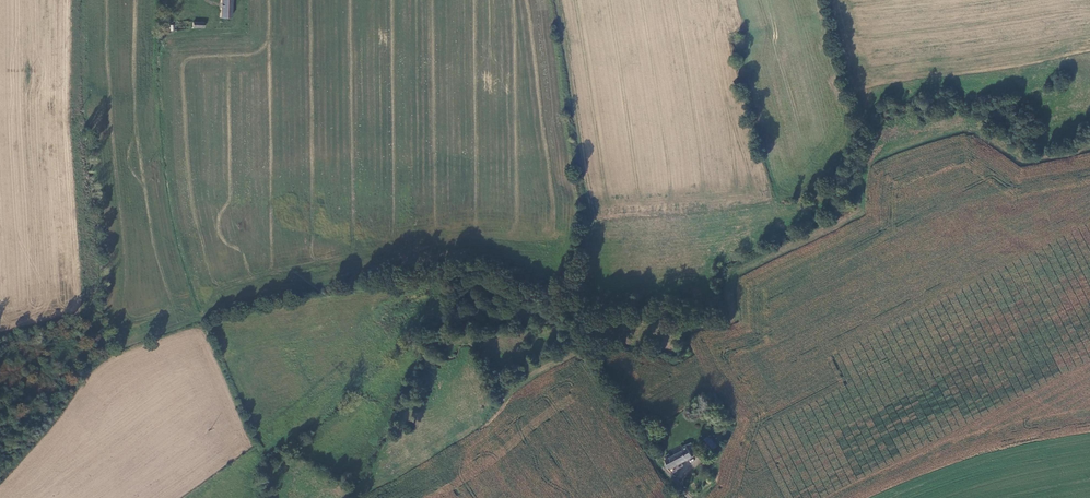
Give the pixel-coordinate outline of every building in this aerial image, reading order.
[(233,0),(223,0),(222,19),(233,19),(233,0)] [(675,438),(676,440),(687,435),(685,432),(675,438)] [(709,437),(702,442),(711,453),(717,448),(709,437)] [(682,449),(684,451),(672,458),(667,461),(669,463),(665,466),(668,470),(671,468),(672,470),(699,456),(692,443),(682,449)]
